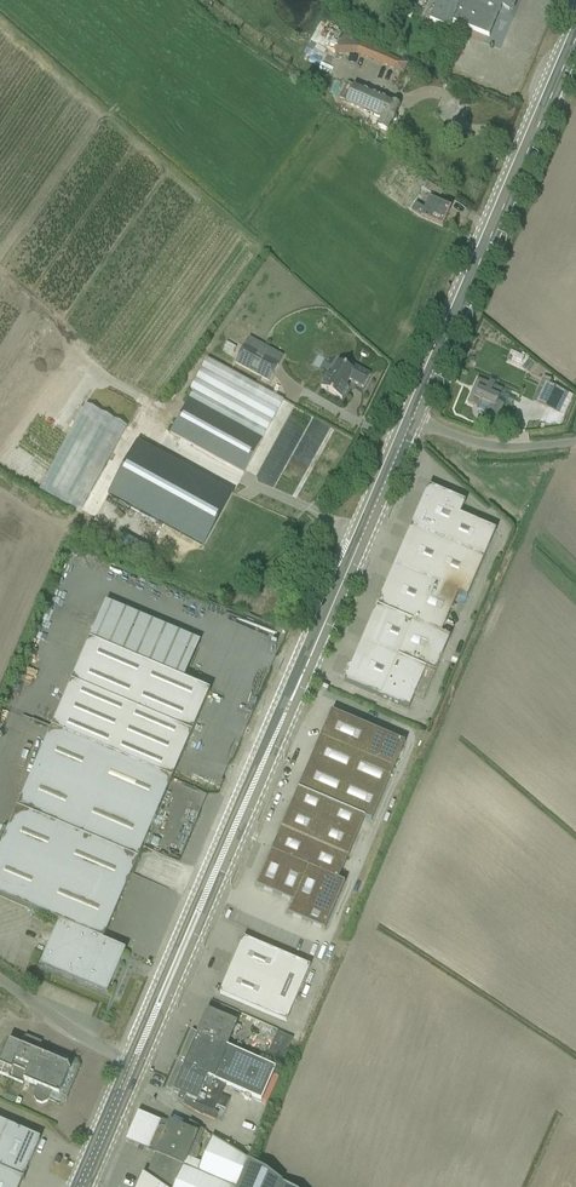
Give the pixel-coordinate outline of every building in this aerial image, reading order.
[(492,37),(504,10),(514,14),(520,0),(441,0),(432,21),(454,30),(457,23),(492,37)] [(416,6),(410,20),(416,23),(421,9),(416,6)] [(329,49),(338,29),(324,23),(315,43),(329,49)] [(342,51),(400,74),(405,62),(347,39),(342,51)] [(382,129),(390,133),(402,106),(348,82),(340,100),(386,120),(382,129)] [(408,210),(448,228),(456,210),(430,198),(426,208),(414,199),(408,210)] [(248,367),(285,384),(298,357),(271,344),(261,340),(248,367)] [(237,352),(247,354),(249,345),(238,343),(237,352)] [(298,398),(221,359),(182,436),(259,475),(298,398)] [(536,376),(541,367),(533,363),(528,372),(536,376)] [(321,389),(342,400),(348,389),(346,387),(349,382),(363,389),(370,376),(348,364),(345,369),(337,364),(329,379),(327,377),(321,389)] [(575,399),(575,395),(554,387),(556,382),(547,379),(538,404),(551,409),(546,424),(565,431),(575,399)] [(468,406),(500,418),(510,393),(478,381),(468,406)] [(123,497),(219,547),(238,510),(188,484),(194,473),(186,469),(190,461),(153,441),(123,497)] [(470,505),(433,488),(415,530),(486,562),(499,533),(464,517),(470,505)] [(451,639),(486,562),(415,530),(380,607),(451,639)] [(111,603),(56,730),(176,782),(212,692),(187,683),(203,643),(111,603)] [(451,639),(380,607),(345,682),(417,715),(451,639)] [(332,713),(298,791),(364,819),(371,822),(404,744),(332,713)] [(108,941),(176,782),(56,730),(0,860),(0,895),(108,941)] [(344,884),(338,881),(364,819),(298,791),(257,887),(294,903),(288,915),(325,931),(344,884)] [(43,968),(110,996),(128,953),(61,925),(43,968)] [(287,1022),(313,966),(248,936),(222,993),(287,1022)] [(201,1032),(227,1044),(238,1021),(212,1009),(201,1032)] [(201,1032),(187,1064),(212,1076),(264,1100),(279,1068),(227,1044),(201,1032)] [(79,1065),(12,1036),(0,1064),(0,1075),(63,1103),(79,1065)] [(175,1088),(201,1100),(212,1076),(187,1064),(175,1088)] [(43,1137),(0,1118),(0,1186),(22,1186),(43,1137)] [(172,1120),(158,1154),(186,1165),(200,1131),(201,1128),(203,1123),(191,1118),(188,1126),(172,1120)] [(201,1128),(200,1131),(186,1165),(176,1186),(293,1186),(201,1128)] [(170,1186),(176,1186),(186,1165),(158,1154),(148,1175),(170,1186)] [(133,1186),(170,1186),(148,1175),(139,1171),(133,1186)]
